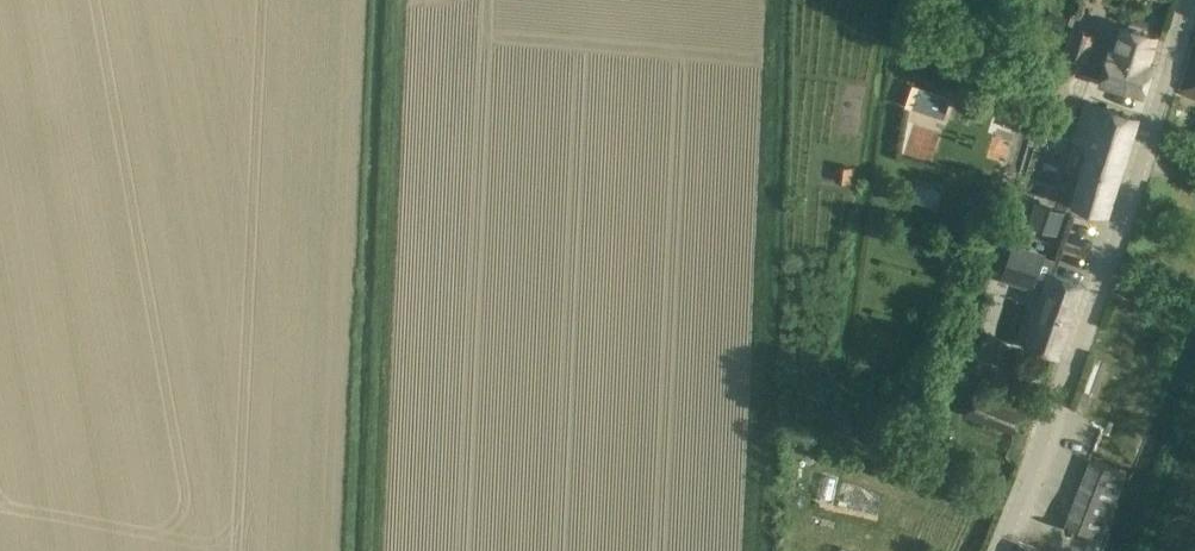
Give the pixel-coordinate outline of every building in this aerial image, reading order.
[(1107,52),(1098,82),(1100,82),(1100,83),(1121,90),(1144,96),(1153,66),(1150,65),(1159,36),(1121,25),(1112,54),(1107,52)] [(1069,28),(1062,53),(1089,61),(1096,36),(1069,28)] [(1194,96),(1194,43),(1181,92),(1194,96)] [(1073,207),(1084,211),(1107,217),(1138,118),(1087,102),(1075,141),(1091,146),(1073,207)] [(853,167),(836,166),(834,183),(851,184),(853,167)] [(917,183),(912,200),(936,207),(941,190),(917,183)] [(1036,201),(1028,224),(1058,235),(1066,213),(1036,201)] [(1013,242),(1001,278),(1040,291),(1022,344),(1035,348),(1058,356),(1077,302),(1083,285),(1060,278),(1051,274),(1056,259),(1045,256),(1046,253),(1013,242)] [(1025,411),(1003,402),(992,398),(996,390),(978,383),(966,414),(1015,434),(1025,411)] [(1066,523),(1086,531),(1100,536),(1123,472),(1113,468),(1091,460),(1066,523)]
